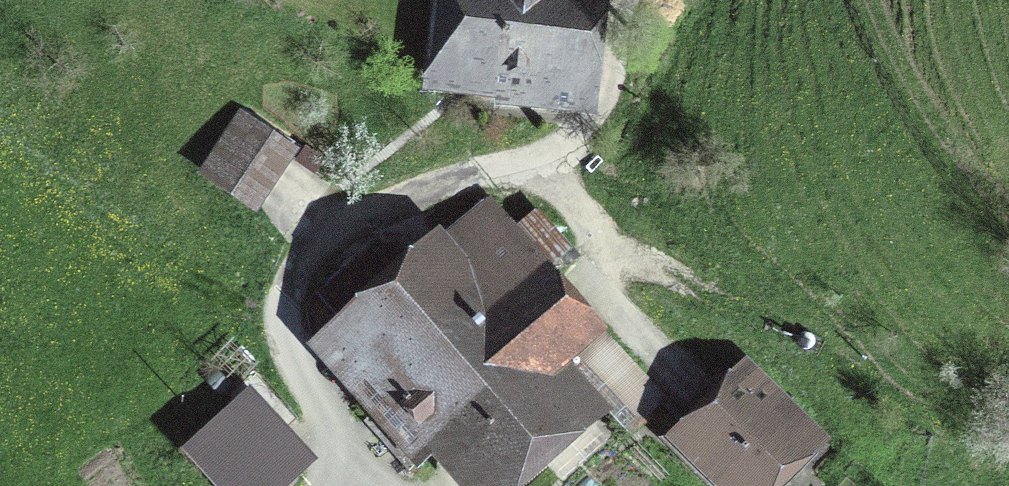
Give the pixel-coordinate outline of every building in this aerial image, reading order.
[(449,67),(504,74),(501,100),(577,109),(594,84),(604,0),(457,0),(449,67)] [(204,166),(253,201),(288,151),(239,117),(204,166)] [(503,193),(321,360),(426,475),(452,451),(484,485),(518,485),(589,421),(606,405),(561,356),(574,343),(642,415),(678,383),(562,257),(585,236),(555,202),(531,224),(503,193)] [(229,359),(210,376),(228,396),(247,379),(229,359)] [(801,451),(736,384),(727,393),(672,447),(710,485),(766,485),(801,451)] [(201,469),(217,485),(304,485),(280,460),(247,425),(246,426),(201,469)]
